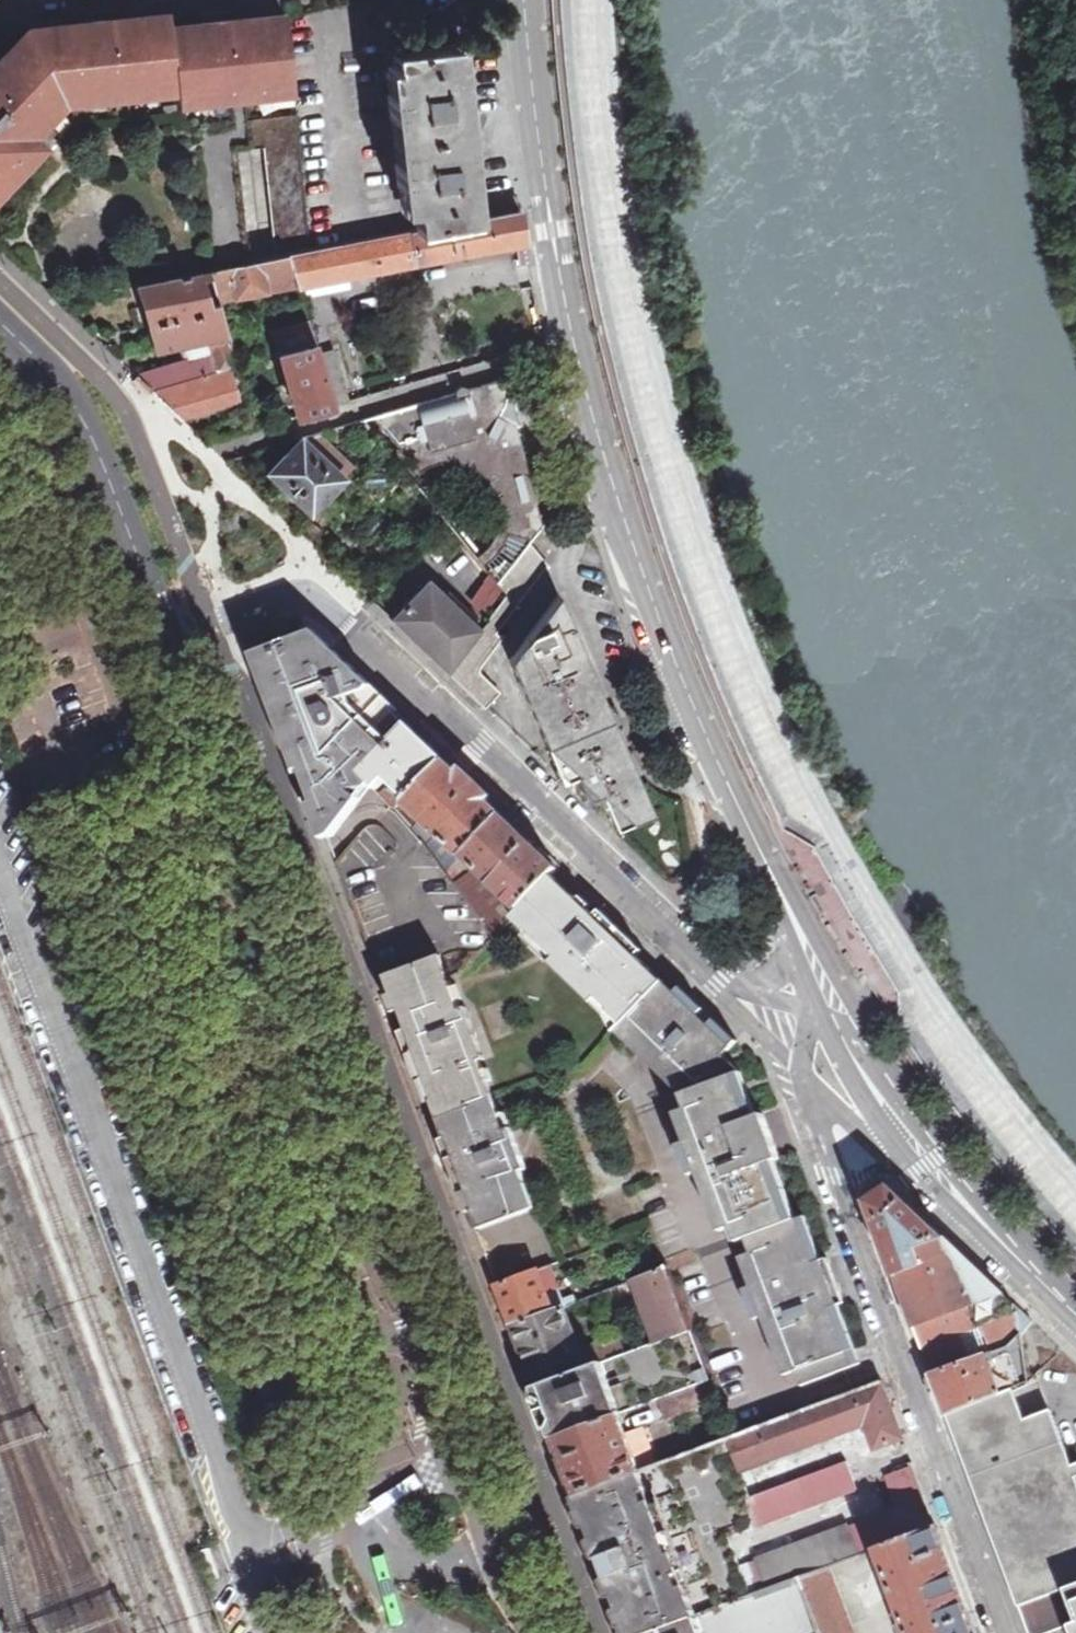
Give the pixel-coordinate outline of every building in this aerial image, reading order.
[(171,29),(176,97),(177,108),(294,98),(286,17),(237,22),(236,12),(204,16),(205,26),(171,29)] [(30,31),(68,108),(176,97),(171,29),(170,16),(120,22),(119,13),(90,15),(91,22),(88,25),(30,31)] [(30,31),(6,57),(2,57),(0,55),(0,137),(39,138),(68,108),(30,31)] [(416,228),(473,217),(455,46),(393,53),(394,66),(389,66),(390,69),(392,69),(402,163),(396,163),(398,188),(405,187),(407,211),(415,210),(416,228)] [(44,152),(48,147),(39,138),(0,137),(0,195),(44,152)] [(290,255),(299,289),(300,290),(517,243),(522,267),(530,267),(526,251),(524,242),(520,208),(473,217),(416,228),(310,249),(290,255)] [(210,271),(219,303),(299,289),(290,255),(285,255),(221,268),(210,271)] [(154,392),(232,371),(238,369),(219,303),(210,271),(141,285),(160,353),(209,343),(214,361),(206,362),(202,356),(137,376),(154,392)] [(300,328),(311,325),(304,304),(290,309),(293,323),(300,328)] [(300,417),(336,406),(320,354),(311,325),(300,328),(276,336),(300,417)] [(336,406),(351,401),(336,350),(320,354),(336,406)] [(183,420),(242,404),(232,371),(154,392),(183,420)] [(505,532),(532,541),(543,528),(517,426),(521,425),(512,394),(506,395),(506,387),(505,379),(374,417),(411,467),(418,463),(428,459),(436,457),(446,456),(456,457),(465,459),(476,464),(491,475),(497,484),(502,493),(505,508),(506,517),(506,525),(505,532)] [(270,473),(312,512),(345,478),(303,439),(270,473)] [(477,632),(448,670),(488,706),(500,692),(479,671),(503,640),(497,634),(549,565),(530,544),(498,582),(491,572),(469,603),(485,616),(489,619),(477,632)] [(390,614),(448,670),(477,632),(422,580),(390,614)] [(616,828),(652,812),(559,594),(510,660),(562,781),(576,775),(583,792),(586,795),(590,796),(593,796),(598,793),(602,804),(605,803),(616,828)] [(260,656),(328,836),(333,834),(352,808),(356,807),(373,788),(370,785),(362,773),(409,725),(315,636),(260,656)] [(445,759),(409,725),(362,773),(370,785),(373,788),(376,790),(385,780),(406,800),(445,759)] [(462,856),(502,814),(445,759),(406,800),(404,802),(462,856)] [(382,978),(386,976),(440,957),(451,982),(462,978),(496,940),(445,873),(426,846),(394,811),(389,810),(392,806),(376,790),(373,788),(356,807),(352,808),(333,834),(328,836),(382,978)] [(502,814),(462,856),(456,862),(445,873),(496,940),(509,924),(553,875),(559,869),(502,814)] [(430,842),(426,846),(445,873),(456,862),(438,846),(436,848),(430,842)] [(611,1030),(659,979),(553,875),(509,924),(602,1014),(611,1030)] [(415,1052),(440,1119),(495,1097),(481,1060),(487,1057),(467,1008),(462,1010),(451,982),(440,957),(386,976),(415,1052)] [(611,1030),(674,1091),(741,1072),(723,1054),(738,1040),(714,1018),(707,1024),(697,1015),(704,1008),(682,987),(679,986),(674,992),(659,979),(611,1030)] [(755,1119),(741,1072),(674,1091),(681,1108),(669,1112),(679,1141),(673,1143),(684,1174),(692,1172),(712,1229),(726,1226),(731,1242),(740,1239),(793,1218),(773,1161),(779,1158),(764,1115),(755,1119)] [(479,1223),(534,1202),(523,1170),(529,1168),(512,1127),(507,1129),(495,1097),(440,1119),(479,1223)] [(891,1260),(896,1276),(923,1266),(919,1244),(945,1237),(917,1214),(891,1186),(867,1201),(891,1260)] [(802,1215),(793,1218),(740,1239),(745,1252),(735,1256),(746,1286),(739,1288),(750,1318),(758,1315),(781,1375),(793,1370),(797,1384),(859,1363),(835,1307),(842,1303),(824,1258),(817,1261),(802,1215)] [(923,1266),(896,1276),(914,1325),(1004,1293),(945,1237),(919,1244),(923,1266)] [(498,1284),(513,1328),(554,1313),(546,1292),(558,1288),(549,1266),(516,1278),(498,1284)] [(657,1344),(692,1330),(668,1268),(633,1282),(657,1344)] [(1004,1293),(914,1325),(932,1373),(1005,1348),(1022,1335),(1034,1324),(1024,1313),(1004,1293)] [(513,1328),(537,1388),(561,1378),(587,1370),(579,1349),(564,1309),(554,1313),(513,1328)] [(556,1438),(555,1440),(619,1416),(661,1401),(691,1390),(713,1382),(692,1330),(657,1344),(626,1355),(587,1370),(561,1378),(537,1388),(540,1397),(551,1426),(556,1438)] [(1005,1348),(932,1373),(941,1401),(947,1416),(948,1416),(1013,1388),(1029,1382),(1022,1335),(1005,1348)] [(587,1370),(626,1355),(621,1340),(600,1347),(597,1341),(579,1349),(587,1370)] [(727,1439),(739,1469),(864,1422),(874,1450),(895,1442),(897,1448),(906,1445),(883,1382),(727,1439)] [(1020,1606),(1067,1589),(1075,1585),(1075,1465),(1074,1466),(1052,1410),(1025,1420),(1013,1388),(948,1416),(1020,1606)] [(562,1457),(577,1496),(657,1465),(643,1428),(626,1434),(620,1417),(662,1402),(667,1419),(698,1407),(691,1390),(661,1401),(619,1416),(555,1440),(557,1443),(559,1442),(564,1456),(562,1457)] [(628,1632),(654,1632),(751,1596),(740,1567),(730,1539),(755,1530),(743,1500),(750,1498),(739,1469),(727,1439),(657,1465),(577,1496),(596,1546),(597,1549),(605,1567),(621,1615),(628,1632)] [(743,1500),(755,1530),(859,1491),(847,1461),(750,1498),(743,1500)] [(880,1549),(937,1526),(914,1465),(884,1476),(898,1511),(740,1567),(751,1596),(803,1577),(832,1566),(880,1549)] [(898,1632),(977,1632),(937,1526),(880,1549),(906,1620),(894,1625),(898,1632)] [(803,1577),(823,1632),(857,1632),(832,1566),(803,1577)] [(803,1577),(751,1596),(654,1632),(823,1632),(803,1577)] [(1067,1589),(1075,1613),(1075,1585),(1067,1589)] [(1067,1589),(1020,1606),(1030,1632),(1050,1632),(1075,1623),(1075,1613),(1067,1589)]
